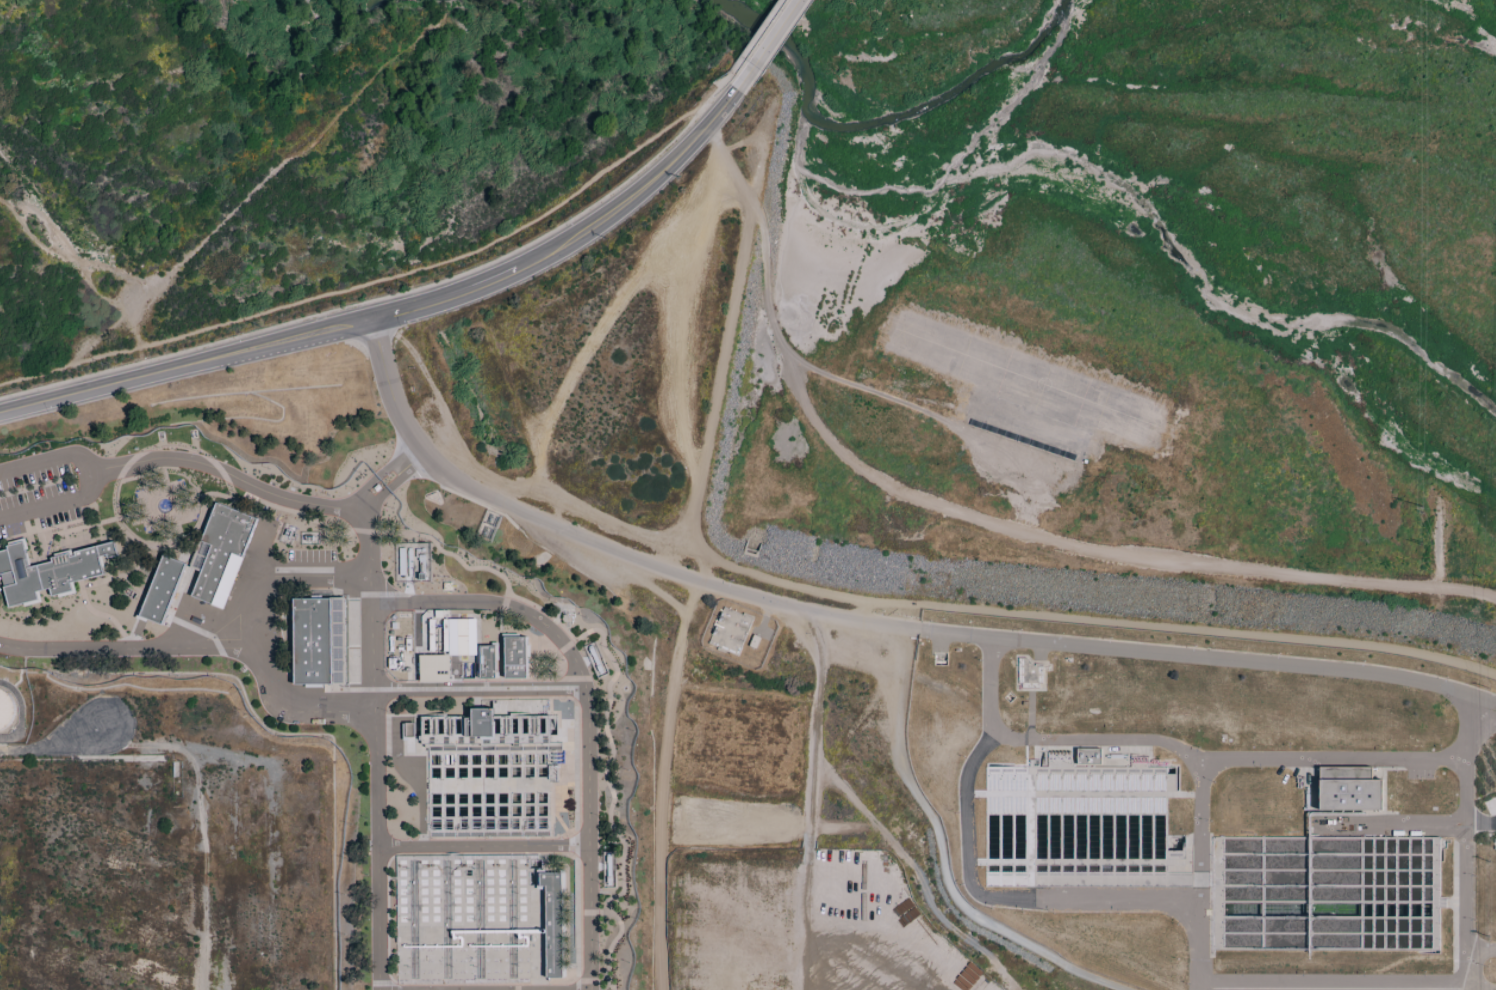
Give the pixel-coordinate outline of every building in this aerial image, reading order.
[(255,517),(213,503),(192,568),(200,570),(191,597),(225,609),(255,517)] [(24,542),(0,547),(0,575),(8,606),(37,599),(35,591),(49,588),(51,597),(74,592),(72,582),(102,575),(98,556),(116,552),(114,541),(73,551),(73,553),(50,558),(50,561),(30,566),(24,542)] [(140,616),(162,624),(184,563),(161,555),(140,616)] [(293,684),(345,684),(344,598),(293,598),(293,684)] [(526,636),(504,637),(505,678),(527,678),(526,636)] [(495,677),(494,645),(478,646),(480,678),(495,677)] [(419,683),(448,683),(449,655),(419,655),(419,683)] [(11,732),(12,689),(0,689),(0,732),(11,732)] [(428,836),(549,835),(548,783),(556,783),(556,764),(561,764),(561,736),(549,736),(549,730),(555,729),(555,715),(493,715),(493,708),(471,708),(471,716),(421,716),(421,747),(427,747),(428,836)] [(403,736),(414,736),(413,722),(403,723),(403,736)] [(1100,749),(1076,748),(1076,763),(1099,764),(1100,749)] [(1319,810),(1381,810),(1381,780),(1371,780),(1371,767),(1318,767),(1319,810)] [(396,982),(415,981),(419,982),(526,981),(523,976),(516,974),(516,966),(522,966),(522,960),(530,963),(537,963),(538,958),(545,960),(546,978),(562,977),(561,873),(538,873),(534,885),(526,885),(526,878),(528,870),(528,867),(533,854),(395,856),(396,982)]
